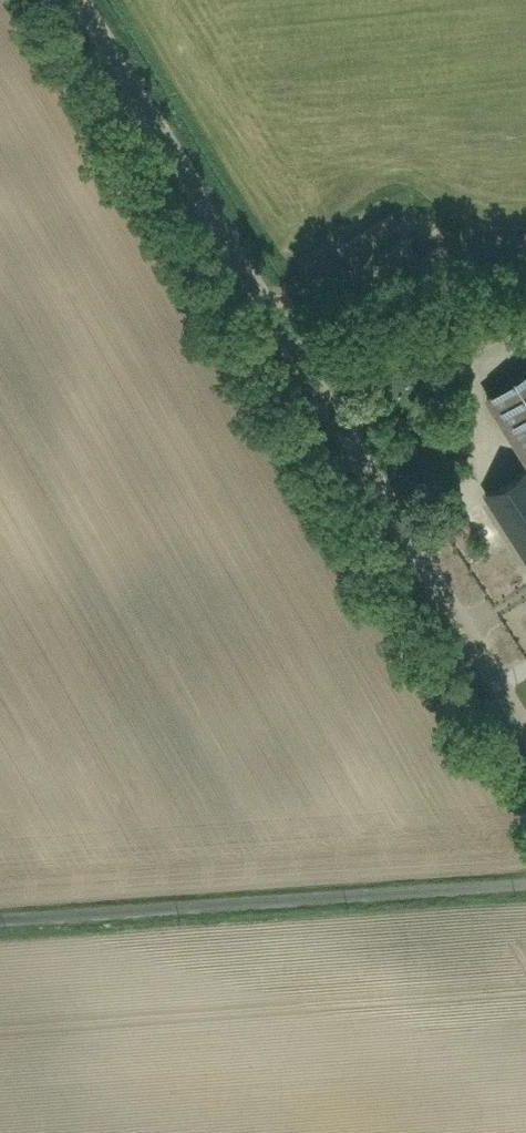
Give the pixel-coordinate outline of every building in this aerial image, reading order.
[(485,397),(525,464),(525,372),(485,397)] [(517,479),(485,498),(525,564),(525,493),(517,479)]
